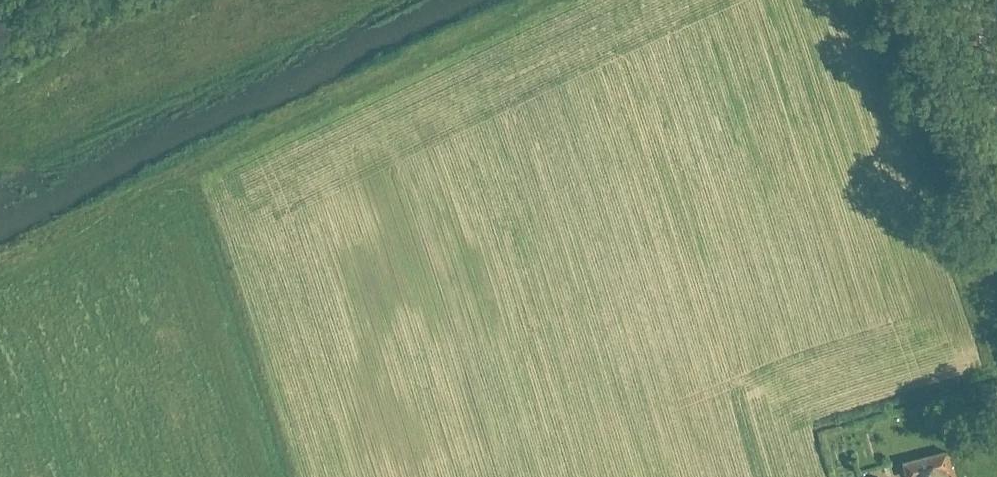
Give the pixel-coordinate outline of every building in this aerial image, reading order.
[(983,396),(986,406),(996,402),(996,390),(983,396)] [(947,451),(905,462),(909,476),(955,476),(953,468),(951,468),(947,451)]
